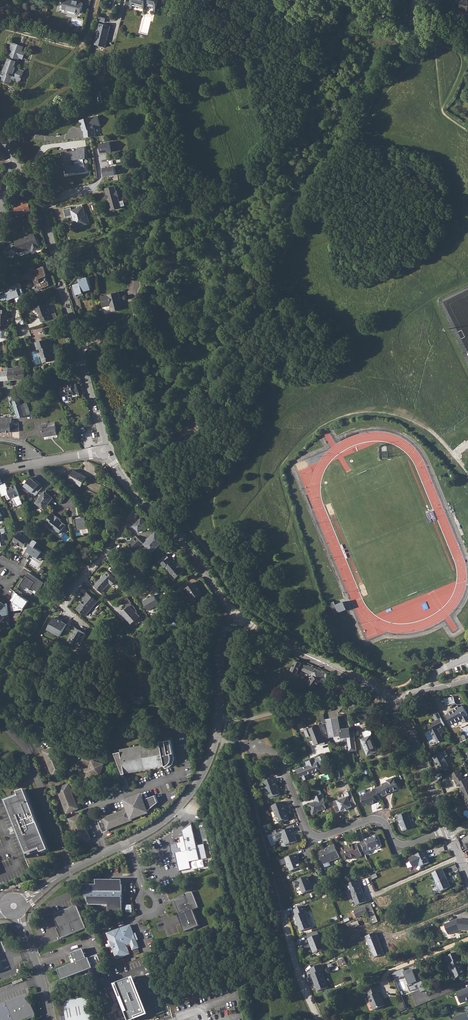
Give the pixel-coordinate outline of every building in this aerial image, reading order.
[(63,9),(81,13),(84,2),(74,0),(65,0),(63,9)] [(458,9),(463,10),(464,8),(467,9),(467,0),(461,0),(458,9)] [(100,23),(95,44),(106,46),(111,25),(100,23)] [(1,78),(2,78),(2,79),(10,82),(12,78),(20,81),(24,71),(16,68),(20,57),(22,58),(25,52),(22,51),(23,47),(11,42),(9,48),(11,49),(6,65),(8,65),(7,68),(6,68),(4,72),(3,72),(0,71),(0,77),(1,78)] [(92,117),(80,120),(82,127),(83,127),(84,130),(85,138),(96,136),(95,129),(95,127),(101,125),(98,116),(92,118),(92,117)] [(111,142),(101,143),(102,154),(113,152),(111,142)] [(84,159),(87,158),(85,147),(78,148),(78,151),(75,151),(71,152),(71,155),(68,155),(67,152),(62,155),(63,164),(65,164),(66,172),(81,171),(83,171),(87,171),(86,164),(84,164),(84,159)] [(115,166),(104,168),(105,176),(116,175),(115,166)] [(115,187),(105,189),(107,194),(106,194),(107,200),(108,200),(109,205),(111,205),(112,210),(121,207),(118,196),(119,196),(117,191),(116,191),(115,187)] [(17,205),(15,205),(17,214),(31,211),(29,202),(25,203),(17,205)] [(70,208),(65,210),(68,217),(70,216),(72,216),(73,220),(75,228),(84,225),(84,224),(88,223),(85,215),(84,215),(81,205),(76,207),(77,210),(75,210),(70,211),(70,208)] [(11,226),(8,241),(12,242),(13,234),(17,234),(18,227),(11,226)] [(32,234),(15,241),(19,252),(31,248),(32,252),(38,249),(32,234)] [(50,285),(44,267),(32,272),(37,284),(40,282),(42,289),(50,285)] [(92,290),(89,276),(80,279),(81,283),(75,285),(78,296),(85,294),(84,292),(92,290)] [(24,294),(20,282),(8,288),(10,292),(0,296),(2,300),(5,301),(9,299),(9,301),(24,294)] [(120,297),(119,293),(119,292),(108,295),(101,297),(103,306),(110,305),(112,311),(123,308),(120,297)] [(40,318),(42,322),(47,320),(48,322),(58,319),(57,313),(52,315),(48,304),(47,304),(42,306),(42,305),(37,307),(39,314),(40,314),(41,317),(40,318)] [(8,321),(8,318),(9,318),(9,314),(10,314),(10,310),(0,309),(0,325),(8,325),(8,321)] [(48,361),(47,358),(53,357),(51,350),(50,350),(49,346),(51,346),(49,339),(43,341),(42,340),(36,342),(38,349),(40,349),(41,353),(40,353),(43,363),(48,361)] [(25,366),(8,368),(9,380),(26,379),(26,378),(25,369),(25,366)] [(9,380),(8,368),(8,367),(3,367),(2,367),(0,367),(0,381),(9,380)] [(60,387),(62,397),(67,395),(79,392),(76,384),(72,385),(71,383),(60,387)] [(28,407),(25,408),(23,403),(21,404),(18,396),(12,398),(18,418),(27,415),(30,414),(28,407)] [(198,431),(201,427),(204,423),(204,422),(198,417),(191,426),(198,431)] [(0,418),(0,433),(19,431),(18,423),(11,423),(11,418),(0,418)] [(47,427),(47,424),(42,424),(44,437),(57,435),(55,425),(47,427)] [(344,424),(335,430),(338,435),(347,429),(344,424)] [(73,470),(68,479),(81,486),(86,477),(73,470)] [(36,494),(43,486),(40,484),(41,483),(37,480),(36,481),(34,479),(31,477),(25,485),(36,494)] [(0,485),(0,490),(2,496),(6,494),(8,499),(13,497),(17,506),(24,503),(16,484),(8,488),(6,483),(0,485)] [(45,491),(36,502),(44,509),(53,498),(45,491)] [(56,515),(53,512),(46,521),(49,524),(49,526),(52,528),(54,528),(60,533),(66,524),(61,520),(61,519),(56,515)] [(75,522),(76,529),(88,528),(87,516),(70,518),(71,523),(75,522)] [(142,517),(133,525),(140,532),(149,523),(142,517)] [(35,547),(38,541),(20,531),(14,541),(24,547),(25,544),(29,546),(24,555),(33,560),(31,564),(39,568),(43,561),(42,560),(46,553),(35,547)] [(145,542),(153,551),(165,540),(157,531),(145,542)] [(133,540),(132,542),(139,549),(143,544),(135,536),(132,539),(133,540)] [(132,542),(131,542),(128,546),(135,552),(139,549),(132,542)] [(169,557),(163,563),(162,563),(165,567),(166,567),(176,578),(184,571),(174,559),(173,560),(170,557),(169,557)] [(38,591),(44,582),(29,572),(20,586),(32,594),(35,589),(38,591)] [(96,584),(93,587),(100,594),(103,591),(110,583),(112,585),(117,581),(114,578),(115,578),(108,572),(96,584)] [(196,582),(187,587),(194,599),(203,593),(196,582)] [(144,600),(149,609),(164,600),(159,591),(144,600)] [(14,603),(12,607),(22,613),(30,600),(16,592),(10,601),(14,603)] [(77,609),(85,616),(90,610),(98,601),(88,592),(83,598),(85,600),(77,609)] [(132,624),(141,616),(131,605),(133,603),(128,597),(122,602),(128,607),(122,613),(132,624)] [(6,613),(11,604),(0,598),(0,618),(3,619),(6,613)] [(343,600),(335,603),(338,611),(346,608),(343,600)] [(56,616),(48,629),(61,636),(68,623),(56,616)] [(75,628),(73,631),(68,640),(73,642),(74,640),(80,643),(83,637),(85,634),(75,628)] [(328,681),(330,674),(326,673),(327,672),(321,669),(321,670),(320,672),(313,669),(314,667),(308,665),(308,666),(296,660),(291,670),(298,673),(299,669),(309,673),(311,674),(312,676),(308,683),(314,688),(320,681),(323,683),(324,681),(326,681),(328,681)] [(454,696),(444,698),(446,705),(456,703),(454,696)] [(447,714),(452,724),(462,718),(465,723),(467,721),(467,716),(467,715),(463,706),(459,708),(456,710),(447,714)] [(445,725),(439,712),(434,715),(437,720),(428,724),(432,732),(438,743),(444,740),(438,729),(445,725)] [(339,716),(325,719),(329,737),(342,735),(347,736),(349,751),(356,750),(354,730),(350,731),(348,731),(348,728),(341,729),(339,716)] [(313,724),(306,727),(309,736),(313,735),(314,738),(313,738),(315,744),(320,742),(321,745),(325,743),(318,724),(314,726),(313,724)] [(371,740),(369,736),(361,739),(367,754),(377,751),(372,739),(371,740)] [(126,771),(146,767),(166,764),(166,768),(168,767),(169,767),(170,766),(171,765),(172,765),(173,764),(174,763),(174,761),(175,760),(175,759),(175,758),(175,756),(172,739),(161,741),(161,743),(142,746),(122,750),(122,751),(116,752),(124,773),(126,773),(126,771)] [(55,747),(46,750),(55,775),(64,772),(55,747)] [(434,755),(439,770),(450,766),(446,757),(448,756),(446,750),(434,755)] [(94,757),(82,753),(80,761),(82,762),(81,766),(91,769),(91,771),(100,774),(104,764),(100,763),(101,758),(94,756),(94,757)] [(308,765),(299,769),(301,773),(299,774),(300,777),(303,776),(304,780),(310,778),(308,774),(321,769),(321,768),(326,767),(324,762),(327,761),(324,754),(311,759),(306,761),(308,765)] [(460,770),(452,774),(455,779),(462,775),(460,770)] [(383,784),(376,787),(377,787),(380,796),(387,794),(386,793),(391,791),(399,788),(397,782),(396,782),(394,777),(387,779),(387,781),(382,783),(383,784)] [(274,778),(263,782),(269,798),(278,794),(276,787),(277,787),(276,783),(274,778)] [(458,783),(467,801),(467,779),(467,778),(465,780),(458,783)] [(69,784),(60,787),(69,812),(78,809),(69,784)] [(380,796),(377,787),(372,789),(373,790),(358,796),(362,807),(368,805),(367,804),(377,801),(377,800),(381,798),(380,796)] [(338,811),(345,808),(349,807),(356,804),(351,789),(347,790),(349,795),(334,801),(338,811)] [(12,797),(5,800),(28,857),(35,854),(34,851),(41,849),(42,851),(43,853),(48,851),(50,850),(39,823),(38,823),(36,818),(37,817),(26,790),(19,793),(19,795),(20,797),(13,800),(12,797)] [(316,801),(309,803),(313,814),(318,812),(317,811),(320,809),(326,807),(324,802),(326,802),(322,792),(314,796),(316,801)] [(139,795),(126,799),(129,808),(129,809),(132,817),(145,812),(148,811),(159,802),(156,795),(144,799),(146,803),(142,805),(139,795)] [(284,801),(272,806),(276,816),(277,816),(279,821),(284,819),(286,821),(288,820),(289,817),(287,810),(288,810),(284,801)] [(129,809),(104,818),(104,816),(101,817),(101,818),(100,818),(99,819),(99,820),(99,821),(103,830),(105,829),(105,830),(106,830),(107,830),(109,829),(108,827),(119,823),(133,818),(132,817),(129,809)] [(399,819),(400,823),(401,823),(402,826),(404,830),(413,826),(407,811),(398,815),(399,819)] [(80,813),(71,818),(81,843),(90,839),(80,813)] [(174,858),(176,857),(179,871),(192,869),(190,862),(200,860),(192,823),(183,831),(184,836),(180,837),(181,842),(170,844),(174,858)] [(283,837),(286,844),(291,842),(292,843),(297,841),(294,831),(295,831),(294,827),(281,832),(276,834),(278,839),(283,837)] [(365,841),(361,842),(366,855),(370,854),(369,851),(377,848),(378,848),(381,847),(382,846),(383,845),(379,835),(377,834),(374,836),(373,837),(365,840),(365,841)] [(356,843),(341,849),(345,860),(355,856),(356,859),(362,856),(356,843)] [(340,858),(335,844),(331,846),(331,847),(327,848),(327,849),(320,852),(323,858),(322,860),(324,864),(340,858)] [(425,851),(409,858),(413,867),(419,865),(420,866),(429,862),(427,859),(426,856),(427,856),(425,851)] [(297,854),(284,859),(287,868),(288,868),(290,872),(301,868),(298,859),(299,858),(297,854)] [(443,869),(433,873),(436,879),(446,875),(443,869)] [(446,875),(436,879),(437,883),(436,883),(440,892),(449,888),(446,881),(448,880),(446,875)] [(307,877),(291,883),(293,889),(298,887),(301,894),(314,889),(312,884),(310,884),(307,877)] [(117,911),(122,911),(122,879),(97,878),(97,884),(85,884),(85,896),(88,896),(88,904),(108,904),(108,914),(117,914),(117,911)] [(350,883),(346,885),(348,891),(351,890),(357,905),(368,901),(361,885),(360,885),(358,880),(350,883)] [(179,898),(174,900),(180,914),(178,915),(184,931),(199,926),(193,909),(199,907),(192,891),(184,894),(185,896),(179,898)] [(77,905),(56,914),(54,917),(59,928),(57,928),(61,938),(87,928),(77,905)] [(305,905),(293,910),(295,916),(294,916),(300,932),(311,928),(305,912),(307,911),(305,905)] [(366,906),(354,911),(357,918),(368,913),(366,906)] [(374,911),(368,913),(372,924),(378,922),(374,911)] [(449,935),(459,930),(467,931),(467,920),(458,919),(445,925),(449,935)] [(132,924),(107,931),(116,958),(130,954),(127,945),(131,943),(133,949),(139,947),(132,924)] [(366,937),(372,953),(382,949),(376,933),(366,937)] [(319,935),(308,939),(312,950),(316,948),(317,949),(318,952),(325,949),(319,935)] [(83,949),(72,953),(75,963),(58,970),(62,980),(102,965),(98,954),(87,958),(83,949)] [(382,949),(372,953),(374,958),(384,954),(382,949)] [(448,961),(450,964),(456,978),(465,975),(459,960),(460,960),(459,956),(452,958),(451,955),(444,957),(445,962),(448,961)] [(311,976),(311,977),(322,972),(323,972),(321,966),(310,970),(312,975),(311,976)] [(322,972),(311,977),(313,983),(324,979),(322,972)] [(130,978),(117,982),(130,1016),(143,1012),(130,978)] [(324,979),(313,983),(315,987),(325,983),(324,979)] [(325,983),(315,987),(317,992),(327,988),(325,983)] [(367,991),(369,996),(372,1003),(371,1004),(373,1010),(385,1006),(379,992),(380,992),(378,987),(367,991)] [(458,992),(460,998),(461,998),(463,1002),(467,1000),(467,987),(467,988),(458,992)] [(28,995),(0,1006),(0,1019),(24,1019),(36,1016),(28,995)] [(64,1001),(66,1014),(62,1015),(63,1019),(87,1019),(86,1016),(94,1014),(90,995),(64,1001)]
